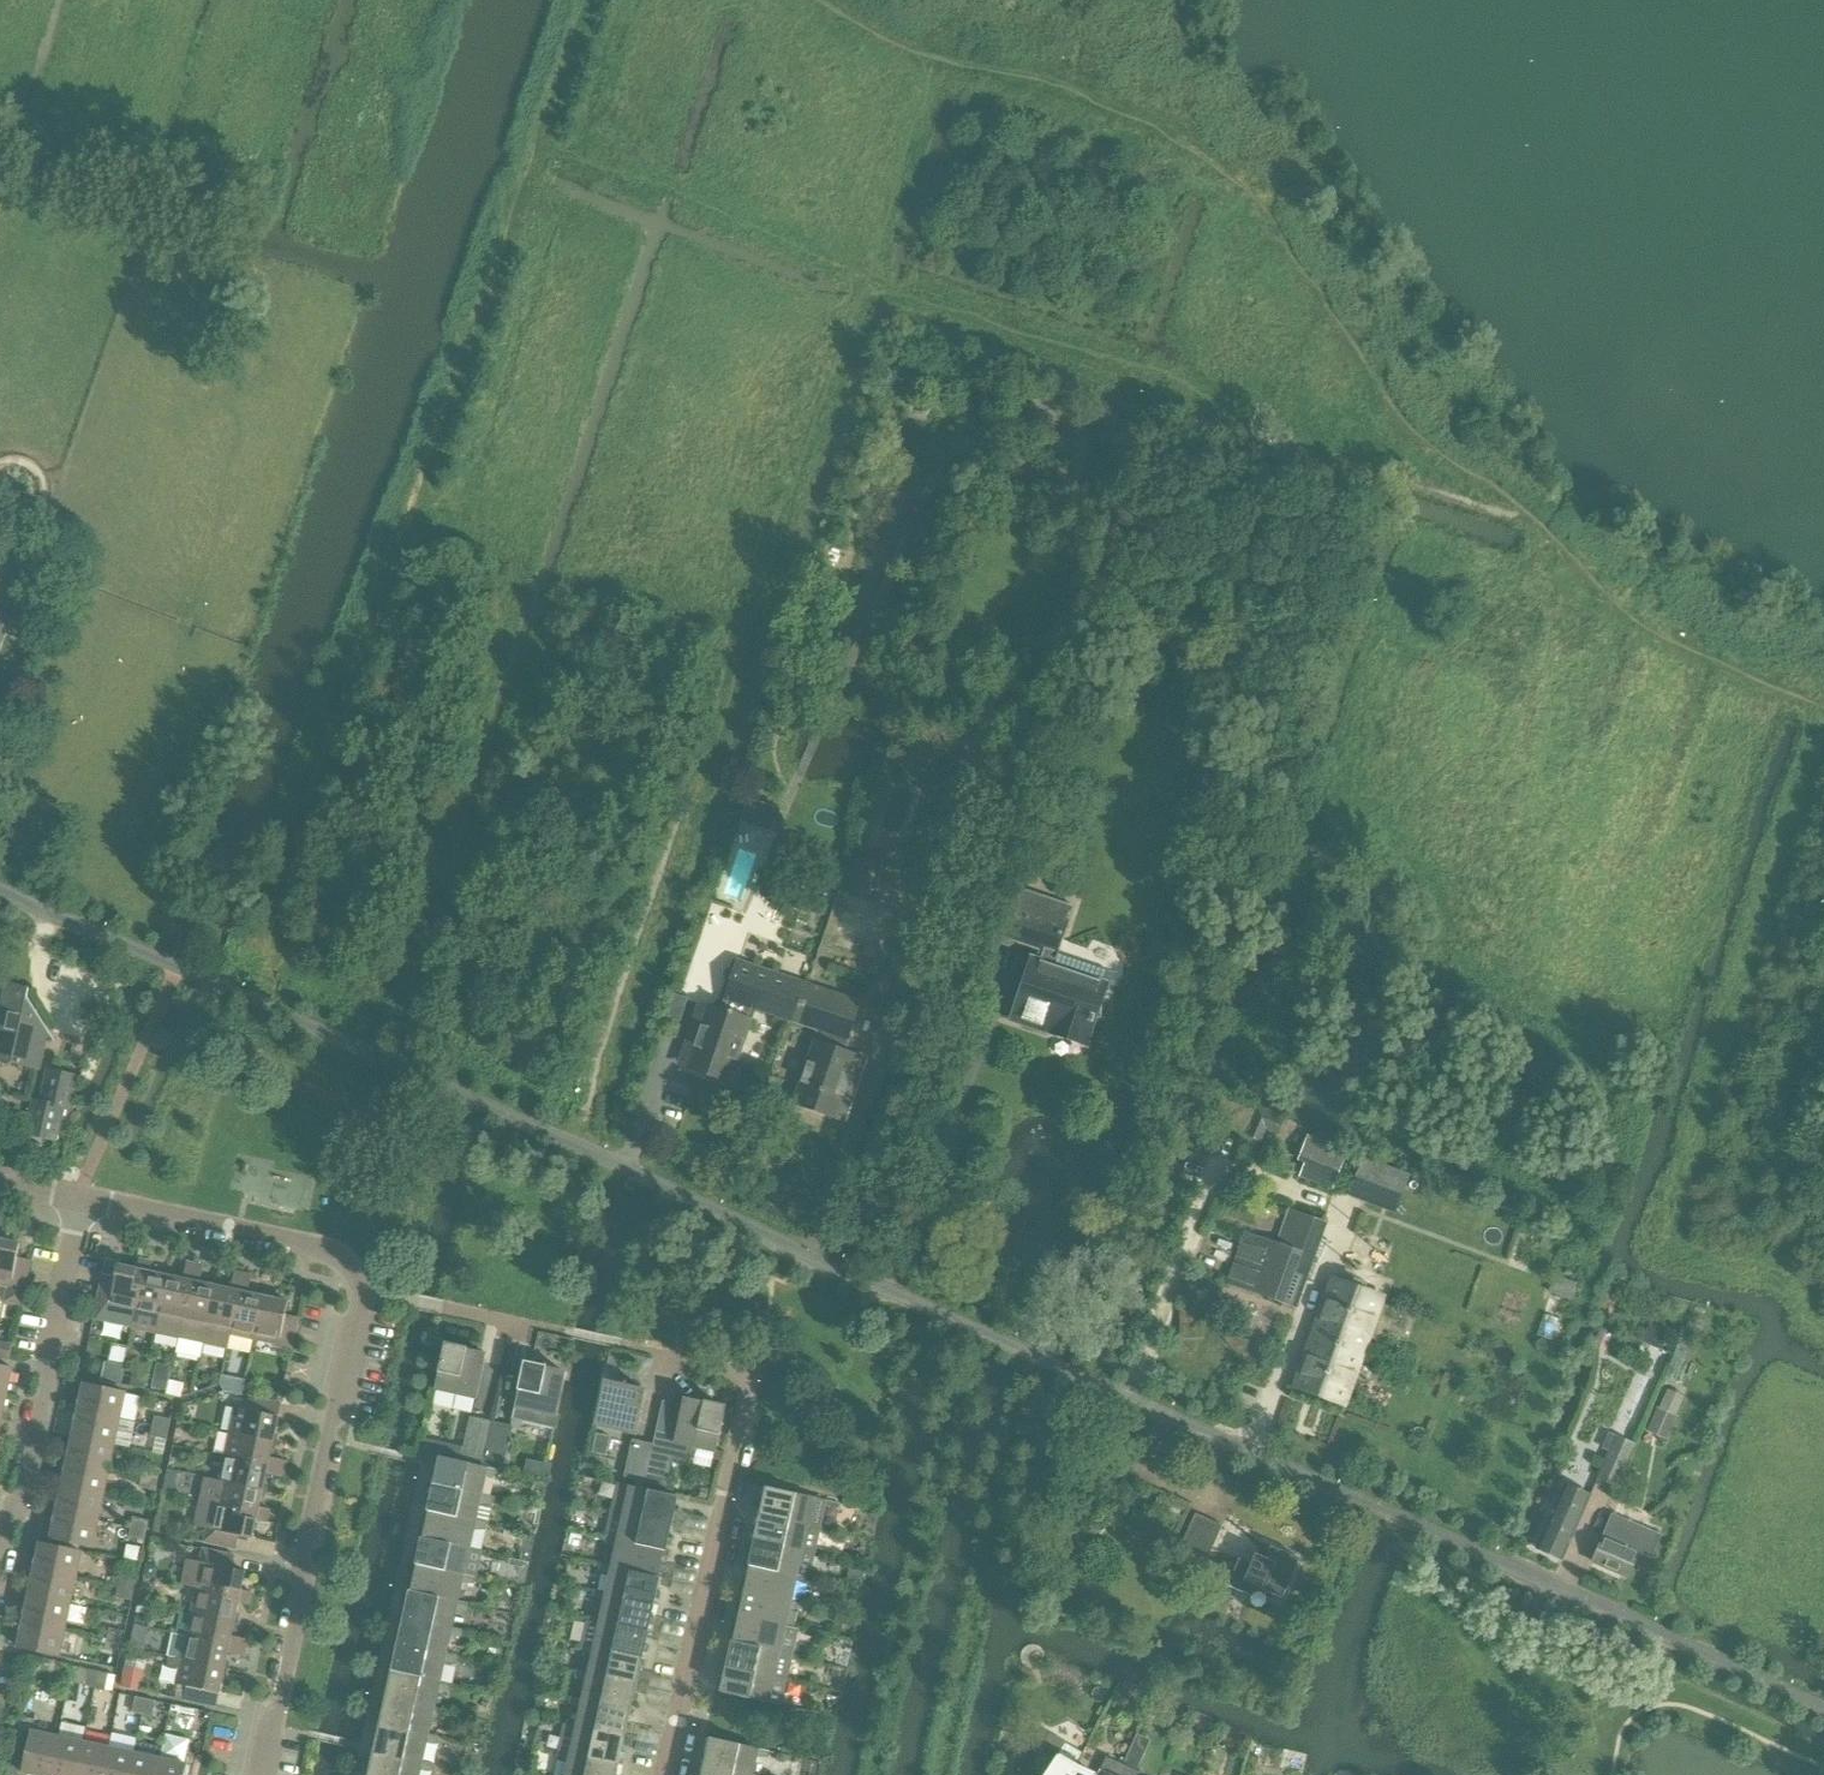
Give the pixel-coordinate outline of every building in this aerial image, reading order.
[(13,610),(0,606),(0,645),(13,610)] [(754,735),(766,739),(769,727),(758,723),(754,735)] [(918,740),(913,753),(929,758),(934,745),(918,740)] [(855,862),(845,889),(878,901),(887,873),(855,862)] [(1083,1039),(1082,1041),(1085,1043),(1093,1018),(1101,1019),(1102,1002),(1099,1001),(1105,986),(1103,985),(1108,970),(1058,954),(1059,953),(1057,952),(1072,908),(1017,889),(1001,935),(1042,949),(1037,963),(1033,961),(1014,1018),(1054,1032),(1055,1030),(1083,1039)] [(754,1008),(796,1022),(809,986),(738,962),(721,1012),(700,1005),(694,1025),(701,1027),(688,1066),(729,1080),(754,1008)] [(48,1030),(27,997),(29,989),(7,985),(6,992),(0,996),(0,1060),(37,1069),(46,1031),(47,1031),(48,1030)] [(809,986),(796,1022),(820,1030),(795,1102),(836,1116),(849,1077),(857,1080),(864,1060),(843,1053),(860,1003),(809,986)] [(665,1016),(679,1021),(687,998),(672,993),(665,1016)] [(70,1109),(77,1077),(47,1070),(40,1101),(33,1100),(25,1134),(56,1141),(63,1108),(70,1109)] [(1247,1134),(1260,1140),(1265,1128),(1278,1133),(1283,1120),(1258,1109),(1247,1134)] [(1305,1138),(1297,1156),(1338,1171),(1345,1153),(1305,1138)] [(1401,1196),(1408,1177),(1361,1158),(1353,1178),(1401,1196)] [(1245,1234),(1228,1282),(1296,1306),(1313,1258),(1310,1257),(1322,1223),(1288,1211),(1276,1245),(1245,1234)] [(8,1287),(5,1301),(21,1305),(30,1261),(17,1258),(20,1244),(2,1241),(4,1230),(0,1229),(0,1285),(8,1287)] [(93,1320),(131,1328),(145,1260),(139,1259),(137,1269),(119,1266),(116,1279),(102,1276),(93,1320)] [(131,1328),(155,1333),(167,1276),(150,1272),(152,1262),(145,1260),(131,1328)] [(155,1333),(179,1339),(195,1264),(187,1262),(183,1280),(167,1276),(155,1333)] [(195,1264),(179,1339),(176,1350),(200,1355),(203,1344),(215,1286),(199,1283),(203,1265),(195,1264)] [(231,1289),(215,1286),(203,1344),(227,1349),(230,1334),(243,1274),(234,1272),(231,1289)] [(251,1276),(243,1274),(230,1334),(254,1340),(263,1296),(247,1293),(251,1276)] [(1550,1291),(1570,1298),(1575,1284),(1556,1276),(1550,1291)] [(1331,1279),(1311,1335),(1363,1353),(1383,1298),(1331,1279)] [(288,1302),(263,1296),(254,1340),(276,1344),(275,1347),(291,1350),(298,1318),(285,1315),(288,1302)] [(1363,1353),(1311,1335),(1293,1385),(1345,1404),(1363,1353)] [(9,1360),(13,1346),(0,1343),(0,1358),(9,1360)] [(486,1356),(480,1354),(480,1353),(481,1353),(481,1351),(464,1350),(444,1346),(434,1389),(436,1390),(436,1388),(475,1397),(475,1399),(477,1399),(485,1361),(486,1356)] [(530,1364),(530,1365),(524,1364),(523,1369),(514,1407),(516,1408),(516,1406),(555,1415),(555,1416),(556,1417),(566,1373),(546,1369),(530,1362),(530,1363),(530,1364)] [(7,1395),(13,1369),(0,1366),(0,1394),(7,1395)] [(134,1372),(131,1387),(143,1389),(146,1374),(134,1372)] [(152,1386),(166,1389),(169,1376),(155,1373),(152,1386)] [(167,1394),(182,1397),(185,1382),(171,1379),(167,1394)] [(603,1382),(594,1425),(595,1425),(595,1424),(635,1433),(634,1434),(636,1435),(644,1397),(646,1391),(639,1390),(640,1388),(640,1387),(624,1386),(603,1382)] [(83,1384),(77,1411),(120,1420),(126,1393),(83,1384)] [(235,1408),(230,1433),(273,1442),(281,1404),(249,1397),(246,1410),(235,1408)] [(694,1454),(695,1446),(714,1451),(714,1452),(715,1452),(725,1409),(705,1404),(689,1398),(689,1399),(690,1400),(689,1401),(683,1399),(682,1405),(673,1443),(656,1439),(654,1447),(647,1480),(663,1483),(669,1455),(685,1459),(694,1454)] [(1658,1408),(1648,1432),(1669,1441),(1679,1417),(1658,1408)] [(77,1411),(72,1436),(115,1445),(120,1420),(77,1411)] [(155,1416),(153,1426),(168,1429),(170,1419),(155,1416)] [(512,1430),(512,1429),(469,1419),(469,1420),(472,1421),(465,1453),(502,1461),(509,1429),(512,1430)] [(168,1429),(153,1426),(151,1436),(166,1440),(168,1429)] [(230,1433),(224,1456),(285,1469),(287,1461),(269,1457),(273,1442),(230,1433)] [(610,1437),(596,1434),(592,1452),(606,1455),(610,1437)] [(1603,1448),(1608,1450),(1610,1451),(1598,1478),(1615,1485),(1633,1445),(1609,1434),(1603,1448)] [(72,1436),(67,1461),(109,1470),(115,1445),(72,1436)] [(627,1475),(647,1480),(654,1447),(631,1442),(631,1443),(634,1444),(627,1475)] [(224,1456),(219,1480),(262,1490),(266,1474),(283,1478),(285,1469),(224,1456)] [(437,1479),(436,1484),(440,1485),(440,1486),(479,1494),(483,1476),(498,1477),(499,1470),(442,1457),(439,1472),(437,1479)] [(67,1461),(61,1487),(104,1495),(109,1470),(67,1461)] [(144,1467),(142,1477),(157,1480),(159,1470),(144,1467)] [(157,1480),(142,1477),(140,1487),(155,1490),(157,1480)] [(205,1477),(200,1501),(268,1516),(269,1509),(259,1507),(262,1490),(219,1480),(205,1477)] [(165,1481),(162,1492),(174,1494),(176,1483),(165,1481)] [(612,1510),(612,1511),(665,1522),(669,1522),(670,1518),(671,1511),(675,1496),(618,1483),(616,1490),(612,1510)] [(432,1506),(431,1511),(434,1512),(473,1521),(473,1520),(477,1503),(492,1504),(493,1497),(479,1494),(440,1486),(440,1485),(436,1484),(433,1499),(432,1506)] [(1536,1548),(1562,1559),(1590,1495),(1564,1484),(1536,1548)] [(61,1487),(56,1511),(98,1520),(104,1495),(61,1487)] [(764,1510),(763,1515),(766,1515),(766,1516),(806,1525),(806,1524),(820,1527),(824,1506),(838,1509),(839,1503),(825,1500),(769,1488),(765,1503),(764,1510)] [(268,1516),(200,1501),(199,1501),(194,1523),(207,1526),(204,1542),(236,1549),(239,1536),(252,1538),(256,1520),(266,1522),(268,1516)] [(98,1520),(56,1511),(50,1538),(93,1547),(98,1520)] [(426,1533),(425,1538),(428,1538),(428,1539),(467,1548),(468,1547),(471,1530),(486,1530),(487,1524),(473,1520),(473,1521),(434,1512),(431,1511),(427,1526),(426,1533)] [(604,1536),(606,1537),(620,1540),(659,1549),(659,1548),(663,1549),(664,1544),(665,1537),(669,1522),(665,1522),(612,1511),(610,1517),(604,1536)] [(758,1535),(757,1540),(760,1541),(800,1550),(800,1549),(814,1552),(818,1534),(820,1527),(806,1524),(806,1525),(766,1516),(766,1515),(763,1515),(760,1528),(758,1535)] [(1647,1564),(1660,1535),(1612,1515),(1592,1562),(1628,1577),(1635,1559),(1647,1564)] [(134,1517),(131,1527),(147,1531),(149,1520),(134,1517)] [(1183,1553),(1210,1564),(1225,1529),(1197,1517),(1183,1553)] [(147,1531),(131,1527),(129,1537),(144,1541),(147,1531)] [(618,1549),(614,1566),(614,1567),(653,1576),(653,1575),(657,1576),(658,1571),(659,1564),(663,1549),(659,1548),(659,1549),(620,1540),(606,1537),(604,1543),(618,1549)] [(420,1560),(419,1564),(422,1565),(422,1566),(461,1575),(462,1574),(476,1577),(480,1557),(482,1550),(468,1547),(467,1548),(428,1539),(428,1538),(425,1538),(421,1552),(420,1560)] [(753,1560),(752,1565),(755,1566),(755,1567),(794,1575),(808,1578),(813,1559),(814,1552),(800,1549),(800,1550),(760,1541),(757,1540),(754,1553),(753,1560)] [(39,1543),(34,1568),(76,1578),(82,1552),(39,1543)] [(188,1559),(182,1584),(250,1599),(251,1592),(241,1590),(245,1572),(232,1569),(234,1556),(203,1549),(200,1562),(188,1559)] [(1258,1591),(1286,1603),(1301,1562),(1272,1550),(1267,1561),(1257,1557),(1253,1568),(1241,1563),(1231,1590),(1254,1600),(1258,1591)] [(511,1559),(521,1561),(522,1554),(512,1552),(511,1559)] [(511,1559),(509,1565),(519,1568),(521,1561),(511,1559)] [(612,1576),(608,1593),(608,1594),(647,1602),(651,1603),(652,1598),(653,1591),(657,1576),(653,1575),(653,1576),(614,1567),(614,1566),(600,1563),(599,1570),(612,1576)] [(414,1586),(413,1591),(416,1592),(416,1593),(455,1601),(456,1601),(459,1583),(474,1584),(476,1577),(462,1574),(461,1575),(422,1566),(422,1565),(419,1564),(415,1579),(414,1586)] [(747,1586),(746,1590),(749,1591),(749,1592),(789,1601),(789,1600),(792,1584),(807,1584),(808,1578),(794,1575),(755,1567),(755,1566),(752,1565),(749,1579),(747,1586)] [(34,1568),(28,1596),(70,1604),(76,1578),(34,1568)] [(121,1577),(119,1587),(134,1591),(136,1581),(121,1577)] [(196,1588),(191,1611),(234,1620),(238,1603),(248,1605),(250,1599),(182,1584),(182,1585),(196,1588)] [(134,1591),(119,1587),(116,1597),(131,1601),(134,1591)] [(606,1603),(602,1620),(602,1621),(641,1629),(645,1629),(646,1625),(647,1618),(651,1603),(647,1602),(608,1594),(608,1593),(594,1590),(593,1597),(606,1603)] [(741,1611),(740,1616),(744,1617),(743,1617),(783,1626),(783,1625),(787,1609),(801,1610),(803,1603),(789,1600),(789,1601),(749,1592),(749,1591),(746,1590),(743,1604),(741,1611)] [(408,1613),(407,1618),(410,1619),(450,1628),(450,1627),(453,1610),(468,1610),(470,1604),(456,1601),(455,1601),(416,1593),(416,1592),(413,1591),(409,1606),(408,1613)] [(28,1596),(23,1620),(65,1629),(70,1604),(28,1596)] [(138,1606),(137,1612),(147,1614),(148,1607),(138,1606)] [(191,1611),(186,1635),(247,1648),(248,1640),(231,1636),(234,1620),(191,1611)] [(736,1636),(735,1641),(738,1642),(738,1643),(777,1651),(778,1651),(792,1654),(796,1635),(797,1628),(783,1625),(783,1626),(743,1617),(744,1617),(740,1616),(737,1629),(736,1636)] [(587,1623),(582,1644),(596,1647),(635,1656),(636,1655),(639,1656),(640,1651),(642,1644),(645,1629),(641,1629),(602,1621),(602,1620),(588,1617),(587,1623)] [(402,1640),(401,1645),(404,1645),(404,1646),(444,1655),(444,1654),(448,1637),(462,1637),(464,1631),(450,1627),(450,1628),(410,1619),(407,1618),(403,1633),(402,1640)] [(65,1629),(23,1620),(17,1647),(59,1656),(65,1629)] [(148,1628),(134,1625),(129,1648),(143,1651),(148,1628)] [(110,1628),(108,1638),(123,1642),(125,1632),(110,1628)] [(186,1635),(181,1659),(224,1668),(227,1653),(245,1656),(247,1648),(186,1635)] [(123,1642),(108,1638),(106,1648),(121,1652),(123,1642)] [(730,1662),(729,1666),(732,1667),(732,1668),(772,1677),(772,1676),(786,1679),(790,1660),(792,1654),(778,1651),(777,1651),(738,1643),(738,1642),(735,1641),(732,1655),(730,1662)] [(594,1656),(590,1673),(590,1674),(629,1683),(630,1682),(633,1683),(634,1678),(636,1671),(639,1656),(636,1655),(635,1656),(596,1647),(582,1644),(581,1650),(594,1656)] [(396,1666),(395,1671),(398,1672),(398,1673),(438,1682),(438,1681),(442,1664),(456,1664),(458,1657),(444,1654),(444,1655),(404,1646),(404,1645),(401,1645),(397,1659),(396,1666)] [(224,1668),(181,1659),(169,1657),(167,1666),(179,1669),(176,1684),(187,1686),(184,1700),(216,1706),(224,1668)] [(69,1681),(95,1687),(98,1672),(73,1666),(69,1681)] [(144,1671),(125,1666),(120,1686),(139,1690),(144,1671)] [(732,1667),(729,1666),(726,1680),(724,1687),(723,1692),(723,1693),(726,1694),(766,1703),(780,1706),(784,1686),(786,1679),(772,1676),(772,1677),(732,1668),(732,1667)] [(588,1683),(584,1700),(584,1701),(623,1709),(624,1709),(627,1709),(628,1705),(630,1698),(633,1683),(630,1682),(629,1683),(590,1674),(590,1673),(576,1670),(575,1677),(588,1683)] [(390,1693),(389,1698),(392,1699),(432,1708),(436,1690),(450,1691),(452,1684),(438,1681),(438,1682),(398,1673),(398,1672),(395,1671),(392,1686),(390,1693)] [(98,1672),(95,1687),(105,1689),(108,1674),(98,1672)] [(132,1712),(142,1714),(145,1699),(135,1697),(132,1712)] [(582,1710),(578,1727),(578,1728),(618,1736),(618,1735),(621,1736),(622,1732),(624,1724),(627,1709),(624,1709),(623,1709),(584,1701),(584,1700),(570,1697),(569,1704),(582,1710)] [(384,1720),(383,1725),(386,1725),(386,1726),(426,1735),(426,1734),(430,1717),(444,1717),(446,1711),(432,1708),(392,1699),(389,1698),(386,1713),(384,1720)] [(145,1699),(142,1714),(152,1716),(156,1701),(145,1699)] [(32,1774),(48,1774),(57,1736),(32,1731),(34,1719),(20,1716),(13,1749),(27,1752),(22,1773),(32,1774)] [(563,1730),(558,1750),(572,1754),(612,1763),(612,1762),(615,1763),(616,1758),(618,1751),(621,1736),(618,1735),(618,1736),(578,1728),(578,1727),(564,1724),(563,1730)] [(378,1747),(377,1751),(380,1752),(380,1753),(420,1762),(420,1761),(424,1744),(438,1744),(440,1737),(426,1734),(426,1735),(386,1726),(386,1725),(383,1725),(380,1740),(378,1747)] [(1032,1762),(1030,1765),(1045,1774),(1044,1774),(1072,1774),(1076,1767),(1085,1753),(1066,1741),(1064,1744),(1048,1735),(1038,1729),(1022,1756),(1032,1762)] [(1140,1769),(1137,1768),(1150,1739),(1136,1733),(1122,1764),(1117,1774),(1138,1774),(1140,1769)] [(83,1742),(57,1736),(48,1774),(76,1774),(83,1742)] [(707,1765),(710,1766),(710,1767),(747,1774),(750,1774),(754,1757),(768,1758),(770,1751),(713,1738),(710,1753),(708,1761),(707,1765)] [(108,1747),(83,1742),(76,1774),(103,1774),(108,1747)] [(134,1753),(108,1747),(103,1774),(129,1774),(134,1753)] [(568,1774),(612,1774),(615,1763),(612,1762),(612,1763),(572,1754),(558,1750),(557,1757),(570,1763),(568,1774)] [(372,1774),(417,1774),(418,1770),(433,1771),(434,1764),(420,1761),(420,1762),(380,1753),(380,1752),(377,1751),(374,1766),(372,1773),(372,1774)] [(157,1774),(198,1774),(202,1756),(188,1752),(185,1764),(161,1758),(157,1774)] [(161,1758),(134,1753),(129,1774),(157,1774),(161,1758)] [(1122,1764),(1105,1757),(1097,1774),(1117,1774),(1122,1764)] [(710,1767),(710,1766),(707,1765),(705,1774),(747,1774),(710,1767)] [(1076,1767),(1072,1774),(1094,1774),(1076,1767)]
